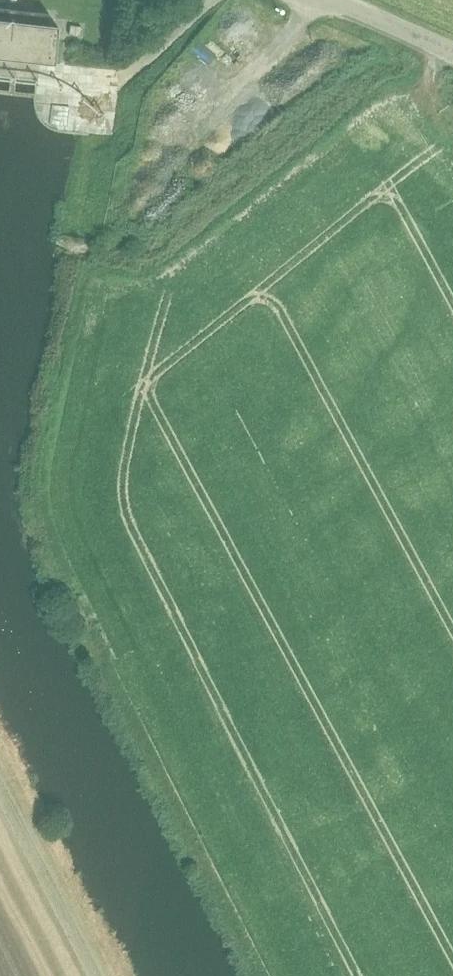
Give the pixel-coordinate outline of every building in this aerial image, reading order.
[(55,64),(59,27),(47,25),(49,14),(0,8),(0,59),(55,64)] [(69,106),(68,126),(85,127),(86,107),(69,106)]
